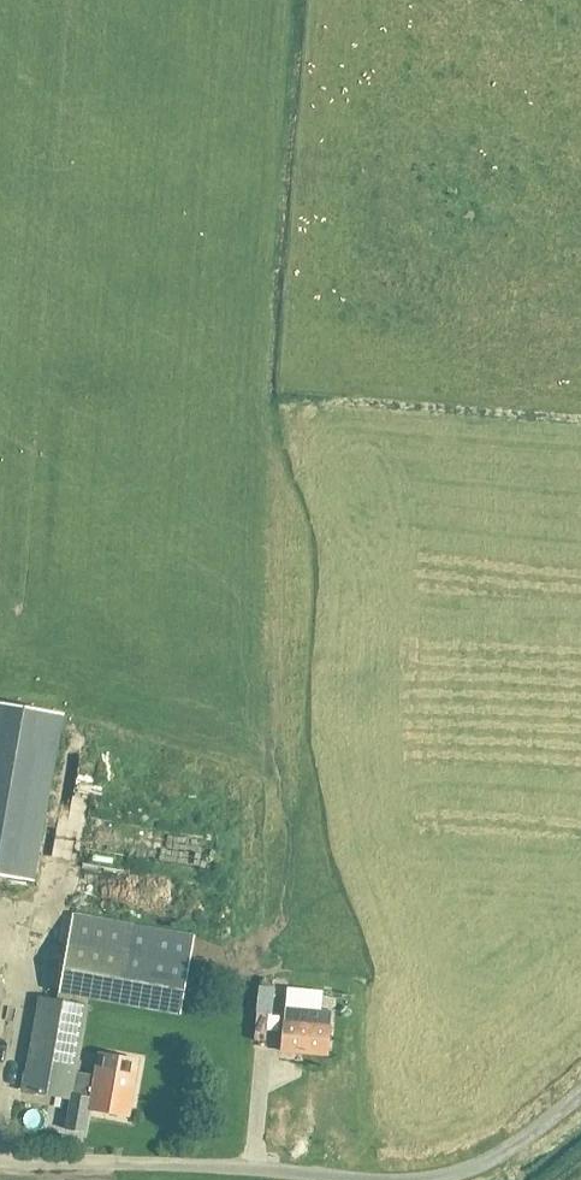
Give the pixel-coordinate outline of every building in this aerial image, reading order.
[(34,880),(64,713),(0,701),(0,874),(34,880)] [(192,933),(73,913),(59,991),(179,1013),(192,933)] [(139,1059),(99,1052),(94,1075),(76,1072),(88,1004),(39,996),(22,1090),(71,1098),(72,1092),(91,1095),(88,1107),(129,1115),(139,1059)] [(284,1005),(283,1017),(281,1049),(327,1053),(331,1009),(284,1005)]
